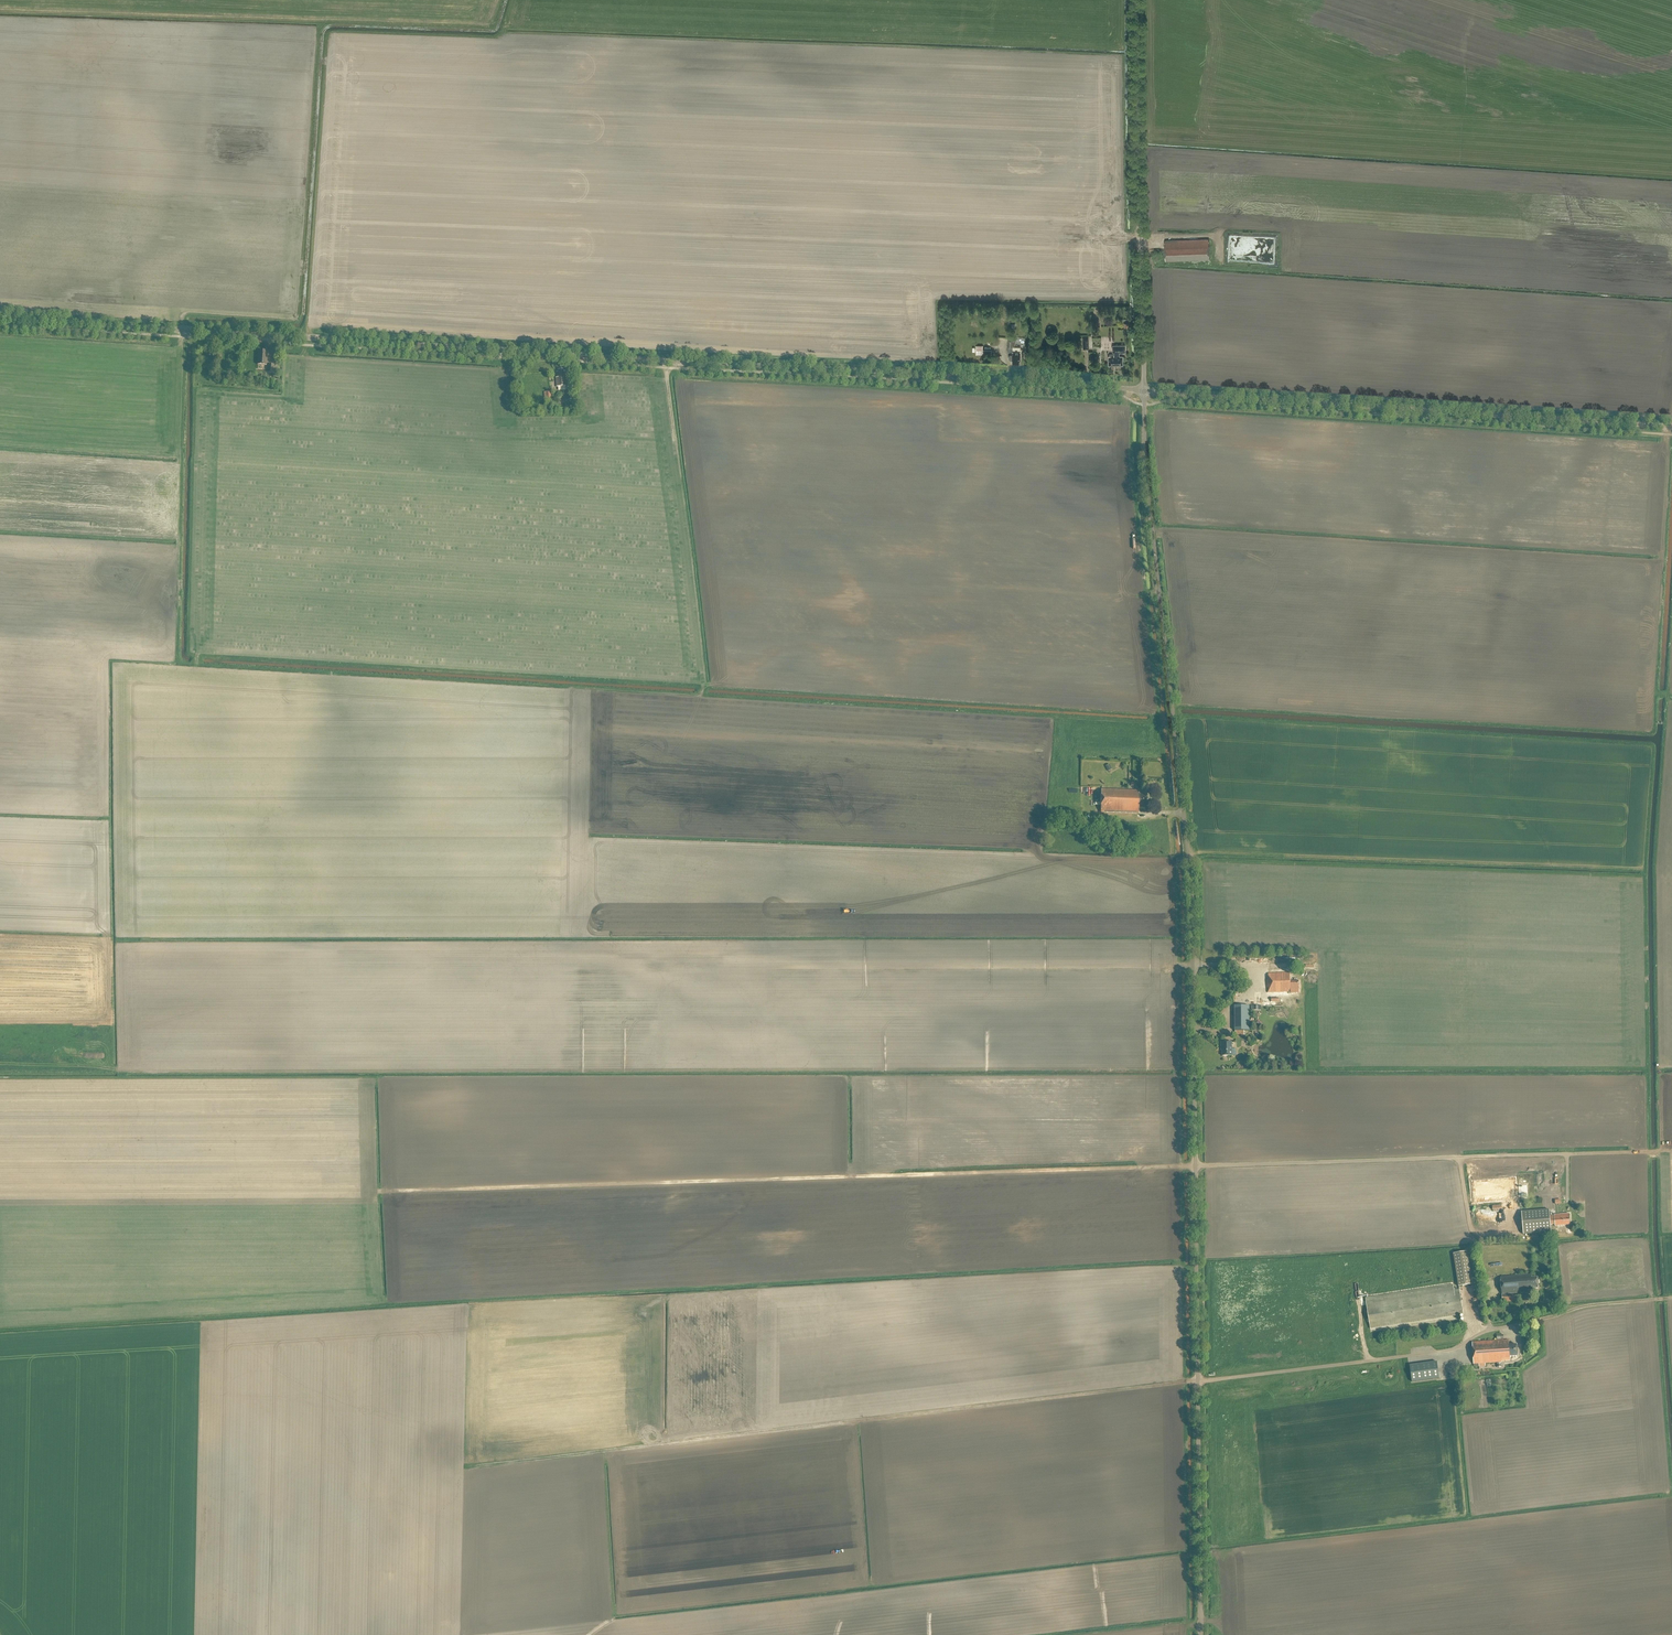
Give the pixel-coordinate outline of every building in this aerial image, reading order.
[(1271,262),(1276,262),(1276,238),(1278,239),(1279,233),(1263,233),(1262,237),(1246,236),(1246,240),(1272,241),(1271,262)] [(1209,240),(1165,242),(1166,262),(1210,261),(1209,240)] [(977,345),(977,355),(992,355),(992,350),(983,350),(983,345),(977,345)] [(1114,357),(1109,357),(1109,366),(1123,366),(1122,357),(1119,357),(1119,353),(1125,353),(1125,346),(1114,346),(1114,357)] [(1008,357),(1008,360),(1010,361),(1012,361),(1012,366),(1019,366),(1019,362),(1020,362),(1020,352),(1012,352),(1012,356),(1010,356),(1008,357)] [(257,353),(257,366),(266,367),(267,354),(257,353)] [(278,367),(268,366),(267,374),(277,375),(278,367)] [(556,373),(557,379),(556,379),(557,388),(568,387),(567,372),(564,373),(564,371),(558,371),(558,373),(556,373)] [(1139,792),(1107,791),(1101,791),(1100,814),(1139,815),(1139,810),(1146,810),(1146,796),(1139,796),(1139,792)] [(1290,974),(1268,974),(1269,981),(1266,981),(1267,994),(1268,994),(1268,996),(1272,996),(1272,994),(1290,993),(1290,992),(1291,991),(1291,995),(1300,994),(1299,982),(1291,982),(1290,974)] [(1249,1007),(1235,1007),(1235,1032),(1250,1032),(1249,1007)] [(1221,1043),(1221,1048),(1222,1048),(1223,1057),(1232,1057),(1232,1043),(1221,1043)] [(1473,1204),(1516,1201),(1515,1183),(1472,1185),(1473,1204)] [(1549,1211),(1521,1213),(1523,1235),(1551,1233),(1550,1226),(1554,1225),(1555,1227),(1570,1226),(1569,1215),(1556,1216),(1556,1217),(1549,1218),(1549,1211)] [(1473,1285),(1467,1252),(1454,1254),(1459,1287),(1473,1285)] [(1516,1276),(1501,1278),(1503,1303),(1521,1301),(1520,1293),(1532,1292),(1532,1289),(1538,1289),(1537,1278),(1531,1279),(1531,1275),(1527,1275),(1527,1274),(1516,1275),(1516,1276)] [(1371,1330),(1464,1315),(1460,1290),(1454,1291),(1453,1285),(1366,1299),(1371,1330)] [(1509,1341),(1472,1343),(1474,1367),(1485,1367),(1485,1364),(1502,1363),(1502,1362),(1510,1361),(1510,1358),(1518,1357),(1517,1345),(1510,1346),(1509,1341)] [(1437,1362),(1410,1366),(1412,1382),(1439,1379),(1437,1362)]
